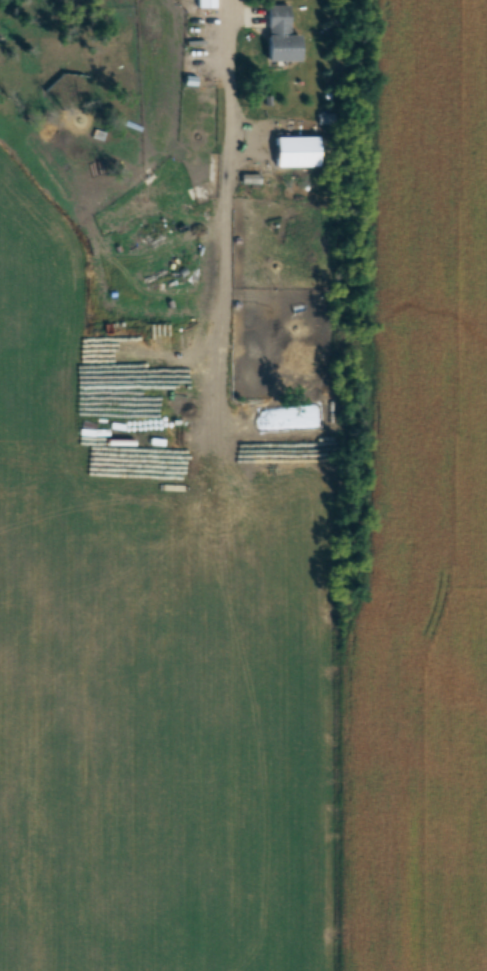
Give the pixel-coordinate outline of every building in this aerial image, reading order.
[(286,4),(262,4),(264,60),(297,59),(297,33),(287,33),(286,4)] [(314,135),(270,135),(270,166),(314,166),(314,135)]
